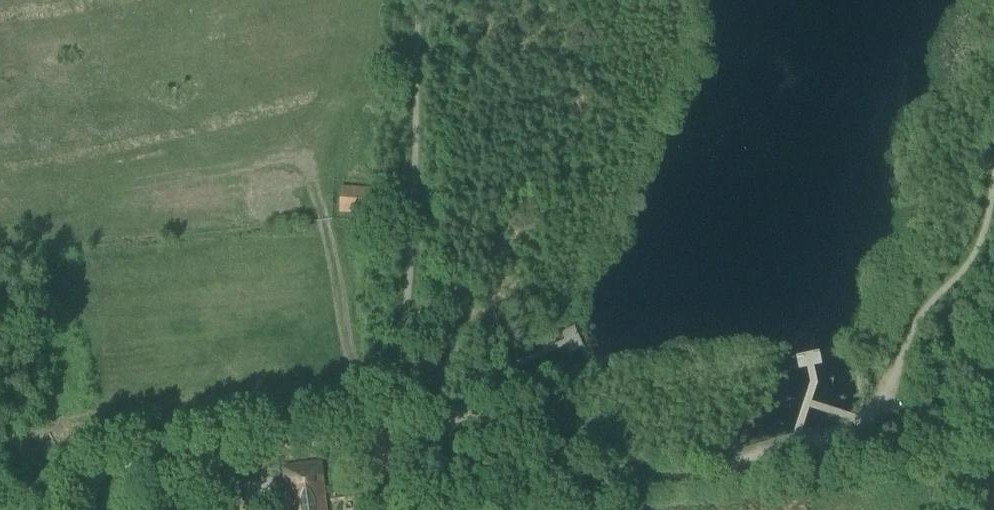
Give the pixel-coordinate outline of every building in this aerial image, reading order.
[(339,212),(370,214),(371,187),(341,186),(339,212)] [(289,509),(326,509),(320,462),(283,467),(289,509)]
